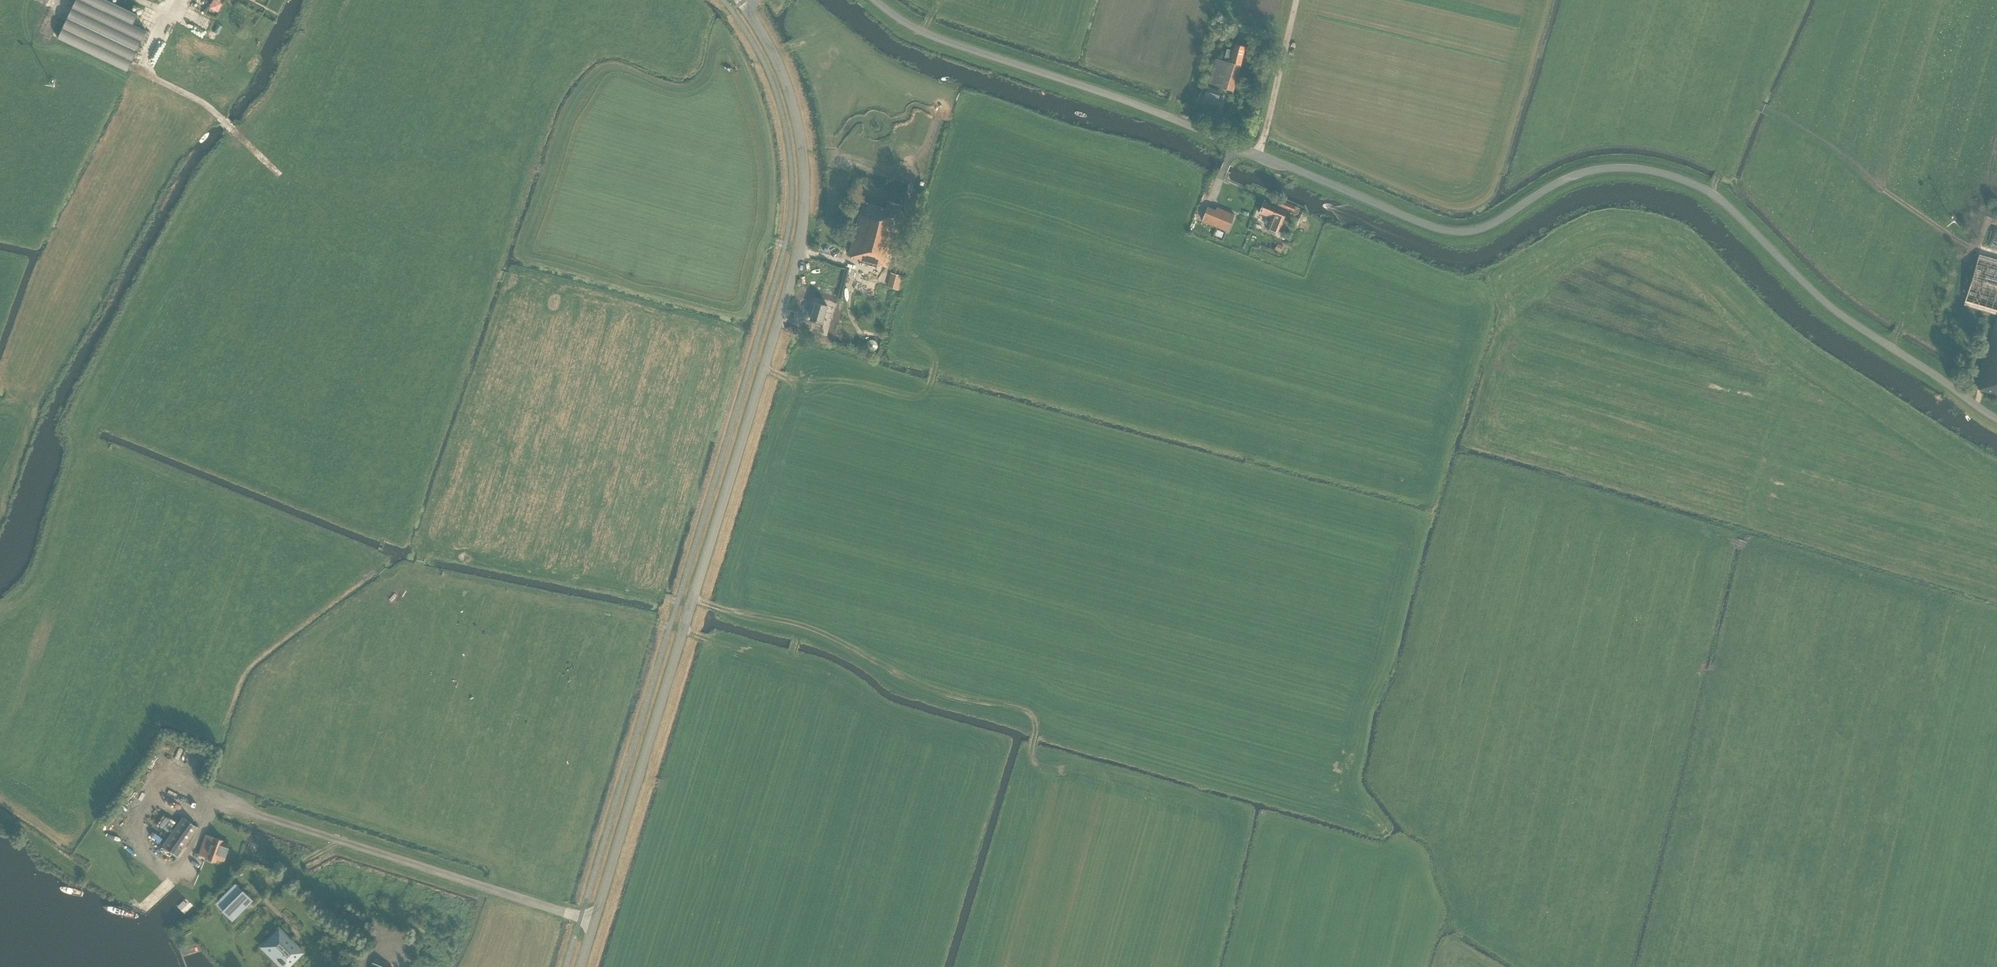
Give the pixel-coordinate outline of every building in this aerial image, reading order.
[(106,0),(76,0),(58,38),(127,71),(146,31),(132,25),(137,15),(106,0)] [(214,0),(209,10),(220,15),(224,5),(214,0)] [(1241,65),(1240,65),(1246,47),(1236,44),(1234,51),(1228,49),(1226,53),(1225,53),(1224,55),(1226,56),(1224,61),(1216,58),(1209,83),(1233,91),(1241,65)] [(1196,105),(1215,111),(1221,90),(1202,85),(1196,105)] [(1296,206),(1280,200),(1278,206),(1264,200),(1259,213),(1271,217),(1267,227),(1279,232),(1287,211),(1293,213),(1296,206)] [(860,260),(888,268),(900,227),(898,226),(899,219),(896,218),(900,204),(889,201),(887,208),(865,202),(861,215),(860,214),(848,256),(860,259),(860,260)] [(1216,210),(1208,207),(1202,221),(1227,231),(1234,215),(1217,208),(1216,210)] [(1283,246),(1277,244),(1275,250),(1280,253),(1283,246)] [(1996,315),(1996,260),(1979,254),(1964,305),(1996,315)] [(887,287),(899,290),(902,276),(891,273),(887,287)] [(828,306),(815,302),(810,320),(823,324),(828,306)] [(1996,319),(1975,388),(1996,394),(1996,319)] [(198,828),(182,817),(162,845),(177,856),(198,828)] [(163,818),(160,829),(171,833),(174,821),(163,818)] [(224,841),(225,840),(207,834),(200,854),(208,857),(207,858),(217,861),(218,858),(225,860),(230,844),(224,841)] [(247,896),(241,890),(219,911),(226,918),(247,896)] [(276,928),(257,947),(276,966),(288,966),(302,953),(276,928)]
